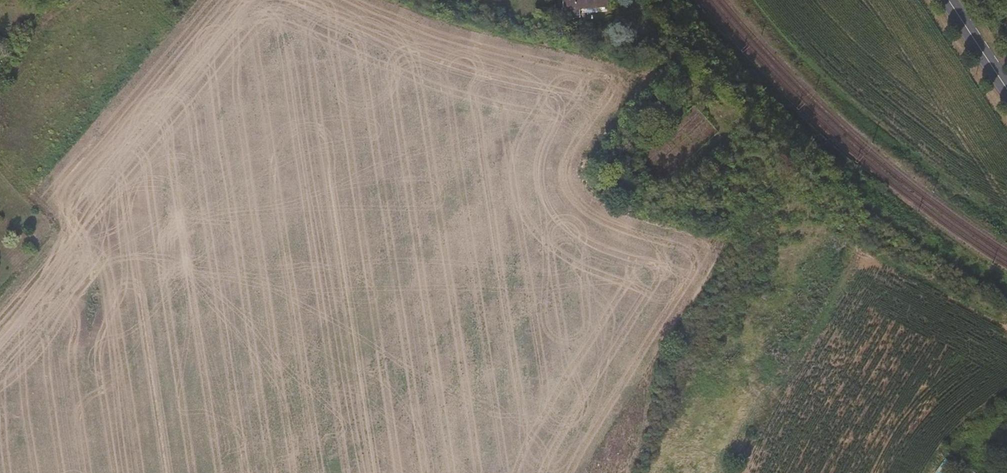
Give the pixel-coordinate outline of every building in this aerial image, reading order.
[(604,0),(563,0),(563,10),(560,10),(562,23),(580,21),(580,9),(605,7),(604,0)]
